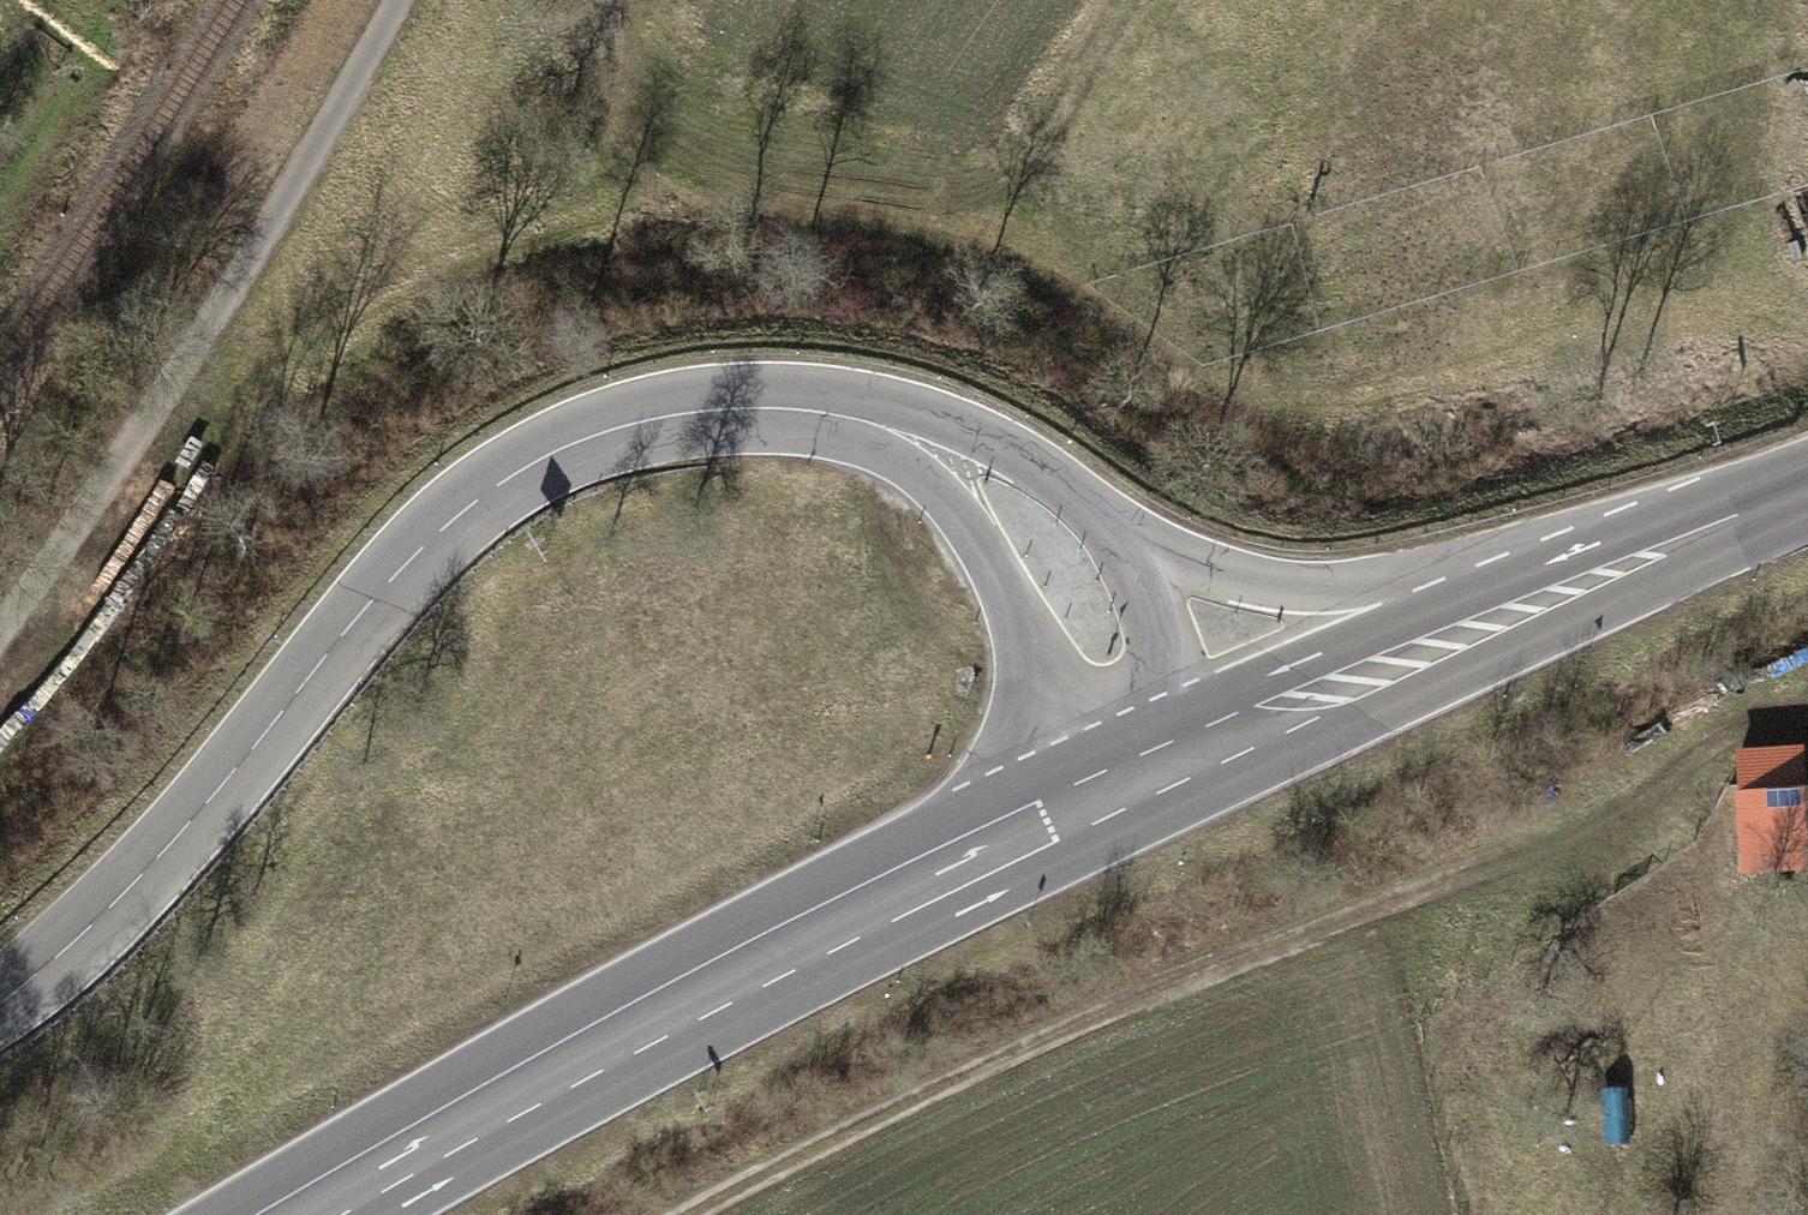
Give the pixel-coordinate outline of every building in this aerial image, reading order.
[(1736,737),(1733,856),(1807,857),(1807,738),(1736,737)]
